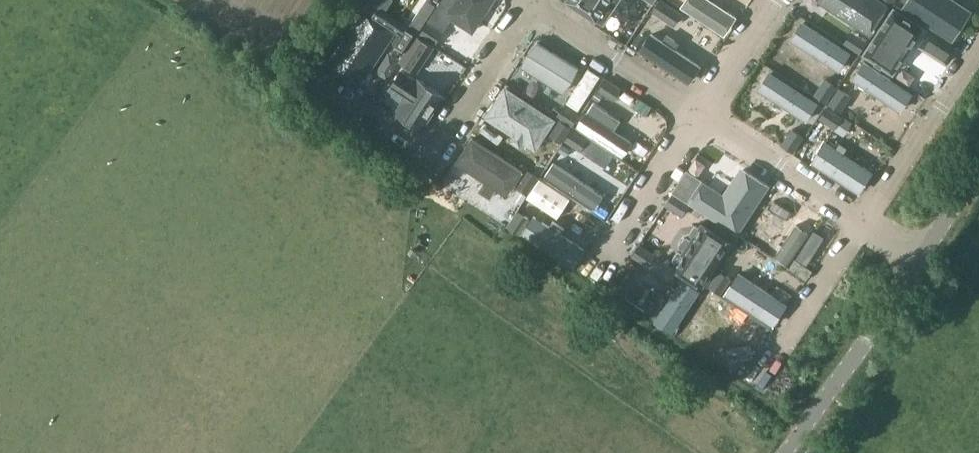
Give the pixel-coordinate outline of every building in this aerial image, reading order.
[(597,19),(598,18),(606,5),(613,10),(620,0),(568,0),(569,1),(569,0),(596,18),(597,19)] [(675,24),(679,18),(682,13),(662,0),(661,0),(658,5),(654,10),(675,24)] [(792,10),(859,53),(892,3),(887,0),(799,0),(792,10)] [(892,3),(859,53),(926,97),(959,47),(915,18),(892,3)] [(378,8),(373,16),(399,33),(394,42),(408,51),(418,34),(378,8)] [(792,10),(759,60),(826,103),(859,53),(792,10)] [(429,22),(422,33),(436,42),(443,31),(429,22)] [(418,72),(435,45),(418,34),(408,51),(401,61),(418,72)] [(859,53),(826,103),(893,147),(926,97),(859,53)] [(731,105),(731,107),(731,109),(732,111),(733,112),(734,114),(735,115),(736,116),(793,154),(826,103),(759,60),(733,100),(732,101),(731,103),(731,105)] [(389,90),(401,98),(402,96),(406,98),(398,111),(423,127),(444,95),(419,78),(417,80),(402,70),(389,90)] [(607,79),(600,89),(614,99),(618,93),(621,88),(607,79)] [(826,103),(793,154),(850,191),(852,192),(854,192),(856,193),(857,193),(859,193),(861,192),(863,191),(864,190),(866,189),(867,187),(893,147),(826,103)] [(565,104),(559,115),(573,124),(580,114),(565,104)] [(561,119),(551,134),(562,141),(571,126),(561,119)] [(573,126),(541,176),(607,220),(640,170),(573,126)] [(699,152),(672,192),(739,235),(772,185),(715,148),(714,147),(712,147),(710,146),(708,146),(706,146),(705,147),(703,148),(701,149),(700,150),(699,152)] [(538,177),(528,170),(518,184),(529,191),(538,177)] [(541,176),(508,226),(575,270),(607,220),(541,176)] [(772,185),(739,235),(806,279),(833,239),(834,238),(834,236),(835,234),(835,232),(835,230),(834,228),(833,227),(832,225),(831,224),(829,223),(772,185)] [(672,192),(640,242),(706,286),(739,235),(672,192)] [(739,235),(706,286),(773,329),(806,279),(739,235)] [(640,242),(607,292),(674,336),(706,286),(640,242)] [(706,286),(674,336),(740,379),(773,329),(706,286)]
